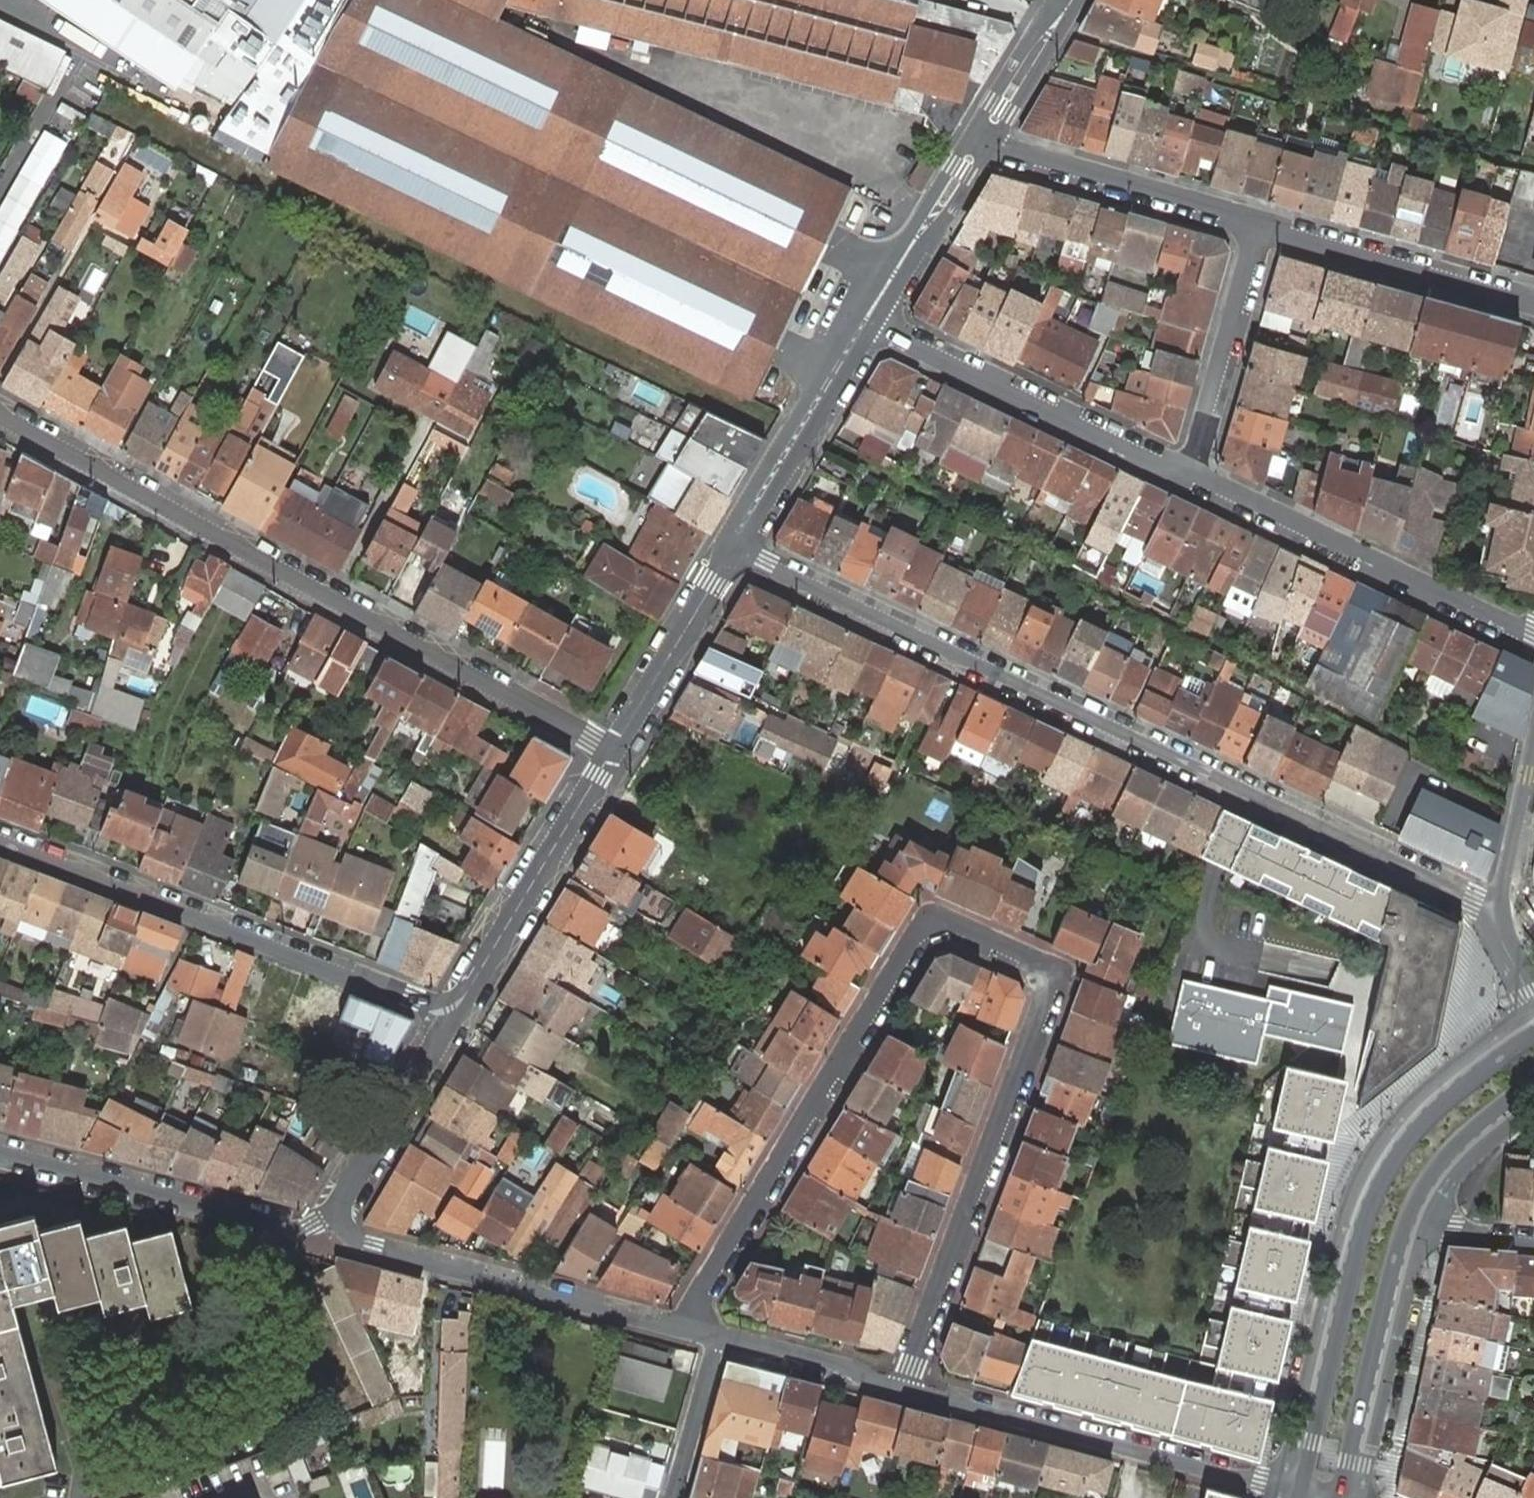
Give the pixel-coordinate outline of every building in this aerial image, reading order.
[(174,86),(182,75),(233,103),(220,120),(213,128),(268,157),(272,149),(316,62),(354,0),(46,0),(174,86)] [(316,62),(272,149),(268,157),(752,399),(768,364),(778,344),(786,328),(818,260),(828,241),(836,224),(852,190),(496,18),(506,0),(354,0),(316,62)] [(1014,32),(1010,22),(923,0),(509,0),(533,11),(928,116),(925,124),(949,139),(1014,32)] [(1080,29),(1132,46),(1143,17),(1098,0),(1097,0),(1080,29)] [(1143,17),(1149,20),(1157,0),(1098,0),(1143,17)] [(1263,13),(1269,0),(1234,0),(1263,13)] [(1358,9),(1360,0),(1342,0),(1342,2),(1345,4),(1358,9)] [(1441,10),(1440,13),(1429,49),(1447,53),(1451,39),(1481,47),(1478,61),(1500,67),(1511,28),(1518,30),(1523,16),(1527,0),(1501,0),(1498,9),(1467,0),(1463,0),(1459,15),(1441,10)] [(1354,19),(1358,9),(1345,4),(1341,14),(1354,19)] [(1429,49),(1440,13),(1417,7),(1400,67),(1374,59),(1365,95),(1412,108),(1422,73),(1429,49)] [(1354,19),(1341,14),(1335,33),(1348,38),(1354,19)] [(1143,17),(1132,46),(1144,50),(1154,22),(1149,20),(1143,17)] [(1527,18),(1519,48),(1531,52),(1533,42),(1533,19),(1527,18)] [(47,88),(64,54),(0,23),(0,65),(47,88)] [(1500,67),(1507,69),(1518,30),(1511,28),(1500,67)] [(1094,62),(1100,46),(1075,37),(1074,39),(1066,53),(1094,62)] [(1451,39),(1447,53),(1448,53),(1452,40),(1466,44),(1463,57),(1478,61),(1481,47),(1451,39)] [(1206,43),(1202,52),(1217,56),(1219,50),(1206,43)] [(1238,54),(1227,51),(1220,72),(1230,76),(1238,54)] [(1154,64),(1131,56),(1128,68),(1151,75),(1154,64)] [(1173,92),(1198,100),(1200,93),(1204,81),(1179,72),(1177,80),(1173,92)] [(1120,97),(1123,84),(1124,83),(1101,76),(1097,90),(1120,97)] [(1057,141),(1080,147),(1094,98),(1080,93),(1081,87),(1073,85),(1064,82),(1051,78),(1047,84),(1021,129),(1021,130),(1057,141)] [(39,103),(46,90),(24,79),(17,93),(39,103)] [(1209,95),(1213,83),(1204,81),(1200,93),(1209,95)] [(1104,154),(1126,160),(1141,109),(1143,102),(1146,90),(1123,84),(1120,97),(1104,154)] [(1080,147),(1104,154),(1120,97),(1097,90),(1094,98),(1080,147)] [(1126,160),(1152,167),(1166,116),(1168,109),(1143,102),(1141,109),(1126,160)] [(1201,156),(1217,160),(1225,134),(1225,133),(1230,117),(1196,108),(1192,122),(1192,124),(1191,125),(1179,169),(1196,174),(1201,156)] [(92,113),(86,125),(108,137),(114,126),(92,113)] [(1152,167),(1177,174),(1179,169),(1191,125),(1192,124),(1166,116),(1152,167)] [(1211,184),(1240,192),(1254,143),(1255,142),(1259,126),(1230,117),(1225,133),(1225,134),(1217,160),(1211,184)] [(1344,122),(1338,142),(1349,146),(1352,135),(1355,125),(1344,122)] [(1355,125),(1352,135),(1372,141),(1376,130),(1355,123),(1355,125)] [(124,137),(128,130),(117,125),(110,137),(117,140),(124,137)] [(1254,143),(1240,192),(1268,200),(1283,151),(1284,146),(1285,142),(1288,135),(1259,126),(1255,142),(1254,143)] [(1268,200),(1298,208),(1311,160),(1313,152),(1316,143),(1288,135),(1285,142),(1284,146),(1283,151),(1268,200)] [(1298,208),(1329,218),(1345,162),(1346,157),(1349,146),(1338,142),(1335,154),(1339,156),(1338,160),(1313,152),(1311,160),(1298,208)] [(908,183),(919,189),(934,164),(924,157),(908,183)] [(84,182),(101,192),(114,169),(97,160),(91,171),(84,182)] [(1329,218),(1359,226),(1373,178),(1375,170),(1375,169),(1369,167),(1369,164),(1352,160),(1351,162),(1345,162),(1329,218)] [(49,209),(64,218),(79,191),(84,182),(91,171),(76,163),(49,209)] [(217,175),(199,165),(195,175),(213,183),(217,175)] [(1359,226),(1388,234),(1404,176),(1406,170),(1391,166),(1389,174),(1387,182),(1373,178),(1359,226)] [(123,167),(121,171),(94,218),(112,228),(113,226),(131,237),(147,209),(129,199),(139,180),(141,177),(123,167)] [(1387,182),(1389,174),(1375,170),(1373,178),(1387,182)] [(967,219),(952,244),(977,255),(978,254),(991,227),(1013,235),(1017,224),(1029,184),(994,174),(967,219)] [(1404,176),(1388,234),(1417,242),(1429,198),(1430,193),(1432,189),(1433,184),(1410,178),(1404,176)] [(69,248),(87,217),(96,201),(96,200),(101,192),(84,182),(79,191),(64,218),(52,239),(69,248)] [(1053,191),(1029,184),(1017,224),(1041,231),(1053,191)] [(1429,198),(1417,242),(1445,251),(1460,198),(1432,189),(1430,193),(1429,198)] [(1078,198),(1053,191),(1041,231),(1038,243),(1043,244),(1046,232),(1056,236),(1053,247),(1049,262),(1058,265),(1062,251),(1062,250),(1066,238),(1078,198)] [(1462,191),(1460,198),(1445,251),(1472,258),(1489,198),(1462,191)] [(1102,205),(1078,198),(1066,238),(1062,250),(1062,251),(1086,259),(1102,205)] [(1472,258),(1493,264),(1506,220),(1511,205),(1489,198),(1472,258)] [(1128,212),(1102,205),(1086,259),(1085,259),(1094,262),(1096,254),(1114,259),(1128,212)] [(1169,224),(1128,212),(1114,259),(1114,260),(1155,272),(1169,224)] [(173,255),(185,231),(168,222),(155,245),(143,238),(138,248),(166,264),(171,254),(173,255)] [(28,224),(22,235),(37,244),(44,233),(28,224)] [(1017,224),(1013,235),(1012,239),(1037,246),(1038,243),(1041,231),(1017,224)] [(1194,231),(1169,224),(1155,272),(1153,280),(1160,282),(1164,266),(1169,267),(1164,283),(1175,286),(1177,278),(1179,279),(1182,270),(1188,251),(1194,231)] [(1224,240),(1194,231),(1188,251),(1199,254),(1193,272),(1182,270),(1179,279),(1218,290),(1229,250),(1224,240)] [(1046,232),(1043,244),(1053,247),(1056,236),(1046,232)] [(37,244),(22,235),(0,273),(0,309),(37,244)] [(67,249),(55,242),(50,250),(62,257),(67,249)] [(195,251),(181,244),(169,266),(184,274),(195,251)] [(977,255),(952,244),(944,259),(969,274),(977,255)] [(1086,259),(1062,251),(1058,265),(1082,272),(1085,259),(1086,259)] [(1281,256),(1266,309),(1305,319),(1304,325),(1311,327),(1313,319),(1328,269),(1281,256)] [(969,274),(944,259),(914,312),(939,328),(964,284),(969,274)] [(140,269),(158,279),(162,270),(145,260),(140,269)] [(995,262),(983,284),(980,291),(958,337),(981,348),(992,324),(1010,287),(994,279),(997,273),(1000,274),(1004,265),(995,262)] [(1313,319),(1355,330),(1362,332),(1376,283),(1328,269),(1313,319)] [(1206,333),(1218,290),(1179,279),(1177,278),(1175,286),(1174,292),(1172,299),(1167,298),(1163,312),(1145,307),(1143,315),(1159,320),(1206,333)] [(0,328),(0,366),(44,292),(26,282),(6,317),(0,328)] [(1425,297),(1376,283),(1362,332),(1373,336),(1411,346),(1425,297)] [(964,284),(939,328),(958,337),(980,291),(971,287),(964,284)] [(1107,284),(1101,303),(1120,309),(1127,311),(1143,315),(1145,307),(1148,296),(1143,294),(1107,284)] [(1146,284),(1143,294),(1148,296),(1151,286),(1146,284)] [(1075,295),(1051,285),(1026,339),(1018,356),(1078,384),(1094,352),(1092,352),(1095,345),(1086,340),(1089,334),(1074,327),(1072,330),(1063,326),(1058,335),(1043,328),(1056,303),(1094,320),(1091,325),(1112,334),(1119,311),(1100,305),(1075,295)] [(58,287),(52,297),(71,307),(76,298),(58,287)] [(3,383),(41,404),(63,364),(65,362),(46,351),(46,350),(58,330),(71,307),(52,297),(3,383)] [(1456,306),(1425,297),(1411,346),(1410,350),(1442,358),(1456,306)] [(1488,314),(1456,306),(1442,358),(1473,368),(1488,314)] [(1119,311),(1112,334),(1111,335),(1120,338),(1127,311),(1120,309),(1119,311)] [(1520,324),(1488,314),(1473,368),(1508,377),(1509,374),(1514,349),(1520,324)] [(1206,333),(1159,320),(1151,347),(1199,361),(1206,333)] [(1026,339),(992,324),(981,348),(1014,364),(1018,356),(1026,339)] [(77,340),(58,330),(46,350),(46,351),(65,362),(71,350),(77,340)] [(496,335),(486,330),(483,335),(494,340),(496,335)] [(1295,382),(1293,389),(1344,403),(1352,405),(1362,371),(1366,361),(1372,340),(1361,337),(1362,332),(1355,330),(1344,366),(1303,354),(1295,382)] [(456,386),(438,419),(469,436),(491,394),(490,394),(471,383),(473,378),(494,340),(483,335),(456,386)] [(305,356),(277,341),(227,432),(254,447),(260,436),(305,356)] [(1303,354),(1256,341),(1248,368),(1295,382),(1303,354)] [(1199,361),(1151,347),(1148,347),(1141,370),(1192,384),(1199,361)] [(41,404),(81,426),(102,387),(80,376),(75,384),(65,378),(71,369),(76,372),(84,356),(71,350),(65,362),(63,364),(41,404)] [(425,412),(438,419),(456,386),(430,372),(421,387),(411,382),(419,366),(392,352),(375,385),(425,412)] [(119,356),(114,365),(134,376),(139,367),(119,356)] [(881,362),(867,386),(928,416),(945,385),(931,379),(926,389),(914,383),(919,372),(891,359),(881,362)] [(1100,359),(1091,379),(1099,382),(1108,361),(1100,359)] [(1362,371),(1372,373),(1375,364),(1366,361),(1362,371)] [(81,426),(117,446),(150,385),(134,376),(114,365),(102,387),(81,426)] [(1295,382),(1248,368),(1236,407),(1285,421),(1293,389),(1295,382)] [(1185,409),(1192,384),(1141,370),(1140,371),(1134,389),(1127,387),(1129,380),(1123,378),(1121,385),(1122,386),(1121,390),(1123,391),(1133,394),(1185,409)] [(1388,415),(1391,417),(1401,381),(1372,373),(1362,371),(1352,405),(1388,415)] [(471,383),(490,394),(493,388),(473,378),(471,383)] [(632,395),(660,406),(666,389),(638,379),(632,395)] [(1091,379),(1083,397),(1091,401),(1099,382),(1091,379)] [(945,385),(928,416),(923,428),(920,432),(919,436),(947,449),(951,440),(971,397),(945,385)] [(928,416),(867,386),(844,424),(867,436),(869,434),(893,447),(895,445),(911,453),(915,444),(917,439),(919,436),(920,432),(923,428),(928,416)] [(1176,441),(1185,409),(1133,394),(1123,391),(1121,390),(1119,390),(1112,412),(1116,413),(1174,442),(1176,441)] [(125,450),(155,467),(180,420),(180,419),(192,397),(182,392),(170,415),(173,416),(168,425),(153,417),(158,407),(150,403),(125,450)] [(346,396),(326,431),(338,437),(357,402),(346,396)] [(1011,417),(971,397),(951,440),(947,449),(945,452),(986,471),(1011,417)] [(656,455),(670,461),(730,497),(765,439),(689,403),(656,455)] [(170,415),(158,407),(153,417),(168,425),(173,416),(170,415)] [(1285,421),(1236,407),(1228,435),(1279,449),(1280,444),(1279,443),(1285,421)] [(201,431),(176,479),(196,490),(201,479),(227,432),(234,420),(237,414),(228,409),(221,421),(213,437),(201,431)] [(180,420),(155,467),(176,479),(201,431),(209,416),(202,412),(194,426),(180,419),(180,420)] [(209,416),(201,431),(213,437),(221,421),(210,415),(209,416)] [(1037,429),(1011,417),(986,471),(1013,484),(1017,476),(1037,429)] [(1533,460),(1533,430),(1527,429),(1520,427),(1514,456),(1526,459),(1533,460)] [(436,442),(464,457),(470,447),(434,428),(428,438),(416,460),(424,464),(436,442)] [(1066,443),(1037,429),(1017,476),(1036,485),(1026,507),(1032,511),(1034,507),(1043,489),(1066,443)] [(227,432),(201,479),(222,491),(240,459),(246,462),(254,447),(227,432)] [(1336,432),(1335,435),(1330,454),(1339,456),(1346,435),(1336,432)] [(1277,455),(1279,449),(1228,435),(1220,464),(1263,485),(1272,454),(1277,455)] [(260,436),(254,447),(293,468),(299,457),(277,445),(271,442),(260,436)] [(947,449),(919,436),(917,439),(915,444),(943,457),(945,452),(947,449)] [(886,452),(865,441),(859,452),(880,464),(886,452)] [(1374,466),(1380,444),(1371,441),(1365,464),(1374,466)] [(1095,458),(1066,443),(1043,489),(1050,492),(1072,503),(1073,499),(1095,458)] [(240,507),(237,513),(262,526),(282,488),(293,468),(254,447),(246,462),(226,499),(240,507)] [(7,493),(17,468),(3,463),(7,453),(0,450),(0,491),(7,493)] [(56,470),(23,452),(17,468),(7,493),(15,497),(10,510),(37,520),(56,470)] [(986,471),(945,452),(943,457),(940,463),(981,482),(986,471)] [(321,478),(334,485),(348,460),(335,453),(321,478)] [(889,454),(883,465),(901,475),(906,463),(889,454)] [(1372,475),(1374,466),(1365,464),(1360,463),(1356,474),(1340,470),(1343,457),(1339,456),(1330,454),(1326,464),(1324,474),(1314,509),(1356,531),(1366,494),(1372,475)] [(1524,468),(1526,459),(1514,456),(1506,454),(1504,464),(1524,468)] [(1119,469),(1095,458),(1073,499),(1072,503),(1065,515),(1091,527),(1098,512),(1119,469)] [(1533,512),(1533,460),(1526,459),(1524,468),(1522,478),(1515,476),(1514,481),(1513,486),(1520,488),(1516,507),(1533,512)] [(348,460),(334,485),(342,489),(356,464),(348,460)] [(404,482),(412,486),(424,464),(416,460),(404,482)] [(678,514),(709,532),(730,497),(670,461),(648,498),(659,504),(678,514)] [(1372,475),(1366,494),(1356,531),(1396,549),(1419,467),(1400,462),(1395,482),(1372,475)] [(496,463),(489,476),(506,485),(513,472),(496,463)] [(1419,467),(1396,549),(1435,568),(1447,526),(1428,520),(1432,504),(1451,510),(1456,493),(1458,488),(1438,480),(1440,477),(1419,467)] [(1293,499),(1314,509),(1324,474),(1302,468),(1293,499)] [(1144,481),(1119,469),(1098,512),(1091,527),(1088,533),(1113,545),(1115,540),(1120,530),(1144,481)] [(68,477),(56,470),(37,520),(53,526),(71,479),(68,477)] [(513,492),(486,478),(479,491),(506,505),(513,492)] [(313,505),(320,493),(294,479),(288,491),(313,505)] [(1172,494),(1144,481),(1120,530),(1147,544),(1148,542),(1172,494)] [(390,508),(364,556),(395,573),(421,524),(403,515),(414,494),(417,489),(412,486),(404,482),(390,508)] [(262,526),(300,548),(321,509),(332,488),(324,484),(320,493),(313,505),(288,491),(282,488),(262,526)] [(300,548),(340,570),(361,531),(355,528),(363,512),(338,498),(340,493),(332,488),(321,509),(300,548)] [(1050,492),(1043,489),(1034,507),(1041,510),(1050,492)] [(59,546),(58,550),(75,557),(91,512),(86,510),(90,499),(78,494),(59,546)] [(1147,544),(1143,553),(1171,566),(1176,555),(1199,508),(1172,494),(1148,542),(1147,544)] [(98,501),(90,499),(86,510),(91,512),(93,512),(98,501)] [(226,499),(223,504),(237,513),(240,507),(226,499)] [(775,541),(813,559),(834,516),(800,499),(775,541)] [(838,571),(863,583),(888,533),(869,523),(878,504),(871,501),(859,527),(838,571)] [(1516,507),(1494,502),(1489,521),(1478,573),(1502,578),(1501,581),(1533,587),(1533,512),(1516,507)] [(693,558),(709,532),(678,514),(659,504),(644,530),(659,538),(693,558)] [(1218,517),(1199,508),(1176,555),(1171,566),(1177,569),(1175,576),(1182,579),(1183,578),(1187,580),(1218,517)] [(813,559),(838,571),(859,527),(834,516),(813,559)] [(1236,526),(1218,517),(1187,580),(1191,582),(1194,577),(1207,584),(1213,573),(1236,526)] [(441,562),(454,539),(442,533),(445,527),(437,523),(430,519),(412,550),(418,553),(424,556),(421,561),(437,571),(441,562)] [(53,526),(37,520),(31,534),(48,541),(53,526)] [(1256,535),(1236,526),(1213,573),(1219,575),(1221,572),(1226,574),(1218,592),(1226,595),(1256,535)] [(14,527),(7,546),(24,553),(25,552),(31,534),(14,527)] [(891,596),(915,546),(918,542),(890,528),(888,533),(863,583),(891,596)] [(644,564),(659,538),(644,530),(630,556),(644,564)] [(1147,544),(1120,530),(1115,540),(1142,554),(1147,544)] [(1280,546),(1256,535),(1226,595),(1234,599),(1240,586),(1251,591),(1246,603),(1253,606),(1256,598),(1263,583),(1280,546)] [(678,583),(693,558),(659,538),(644,564),(646,565),(678,583)] [(59,546),(43,540),(35,558),(45,561),(53,564),(53,565),(58,550),(59,546)] [(656,619),(678,583),(646,565),(644,564),(630,556),(607,544),(585,579),(594,583),(607,591),(618,574),(635,584),(625,601),(656,619)] [(940,563),(942,558),(915,546),(891,596),(919,610),(940,563)] [(1300,556),(1280,546),(1263,583),(1256,598),(1284,610),(1288,596),(1300,556)] [(133,586),(143,558),(115,548),(96,594),(88,592),(79,617),(78,622),(79,622),(75,634),(90,639),(94,628),(115,635),(126,605),(133,586)] [(75,557),(58,550),(53,565),(70,571),(75,557)] [(1304,618),(1328,569),(1300,556),(1288,596),(1284,610),(1290,612),(1304,618)] [(183,625),(188,629),(194,633),(212,601),(231,568),(211,557),(207,566),(198,561),(187,586),(188,586),(184,595),(199,603),(193,614),(190,612),(183,625)] [(1077,557),(1072,567),(1097,578),(1101,567),(1077,557)] [(53,564),(45,561),(37,582),(45,585),(46,580),(48,574),(53,564)] [(483,585),(441,562),(437,571),(415,611),(456,634),(466,616),(483,585)] [(919,610),(950,624),(975,572),(968,569),(965,575),(940,563),(919,610)] [(53,565),(53,564),(48,574),(46,580),(59,585),(68,589),(75,573),(70,571),(53,565)] [(1105,564),(1098,579),(1123,589),(1129,576),(1105,564)] [(231,568),(212,601),(247,620),(265,587),(231,568)] [(1327,640),(1355,582),(1328,569),(1304,618),(1302,621),(1319,628),(1316,635),(1327,640)] [(509,595),(517,581),(500,572),(492,585),(499,589),(509,595)] [(950,624),(979,638),(1001,592),(978,581),(980,575),(975,572),(950,624)] [(59,585),(46,580),(45,585),(40,596),(39,599),(51,604),(59,585)] [(507,639),(527,605),(509,595),(499,589),(492,585),(485,581),(483,585),(466,616),(507,639)] [(1427,616),(1355,582),(1327,640),(1308,681),(1377,719),(1405,659),(1407,660),(1427,616)] [(749,584),(728,618),(738,623),(751,629),(762,634),(777,641),(794,605),(749,584)] [(979,638),(1009,652),(1031,604),(1028,603),(1029,600),(1003,588),(1001,592),(979,638)] [(1160,589),(1152,604),(1170,614),(1177,599),(1160,589)] [(24,601),(37,606),(39,599),(40,596),(27,591),(23,601),(24,601)] [(190,612),(193,614),(199,603),(184,595),(178,606),(190,612)] [(17,621),(30,626),(37,606),(24,601),(17,621)] [(1031,663),(1058,609),(1051,606),(1048,611),(1032,604),(1031,604),(1009,652),(1031,663)] [(1204,604),(1195,624),(1207,629),(1216,610),(1204,604)] [(165,620),(126,605),(115,635),(109,657),(120,661),(147,671),(154,650),(165,620)] [(549,662),(568,627),(558,622),(527,605),(507,639),(549,662)] [(771,656),(799,670),(800,668),(822,618),(794,605),(777,641),(771,656)] [(1228,611),(1221,608),(1210,631),(1217,635),(1228,611)] [(1031,663),(1055,674),(1077,625),(1061,617),(1063,611),(1058,609),(1031,663)] [(1283,616),(1280,625),(1299,633),(1302,621),(1304,618),(1290,612),(1284,610),(1283,616)] [(345,631),(314,614),(306,628),(299,641),(304,643),(291,667),(317,681),(345,631)] [(253,616),(234,651),(243,656),(262,667),(281,632),(253,616)] [(1155,630),(1160,622),(1147,616),(1147,618),(1144,624),(1155,630)] [(1452,628),(1427,616),(1407,660),(1432,671),(1452,628)] [(822,618),(800,668),(826,680),(829,674),(850,631),(822,618)] [(1055,674),(1081,686),(1108,632),(1080,619),(1077,625),(1055,674)] [(549,662),(548,663),(590,686),(609,651),(585,637),(590,626),(578,620),(575,625),(571,622),(568,627),(549,662)] [(1081,686),(1108,699),(1110,694),(1128,658),(1113,650),(1125,625),(1114,620),(1108,632),(1081,686)] [(1319,628),(1302,621),(1299,633),(1314,640),(1316,635),(1319,628)] [(182,623),(172,639),(186,647),(194,633),(188,629),(183,625),(182,623)] [(1173,639),(1176,631),(1170,628),(1166,636),(1173,639)] [(1476,640),(1452,628),(1432,671),(1447,679),(1441,690),(1450,695),(1456,683),(1476,640)] [(367,644),(345,631),(317,681),(339,693),(354,668),(367,644)] [(721,631),(711,647),(738,659),(746,643),(721,631)] [(850,631),(829,674),(853,686),(873,643),(850,631)] [(1501,651),(1476,640),(1456,683),(1450,695),(1450,696),(1467,704),(1474,708),(1480,695),(1501,651)] [(21,648),(11,674),(47,687),(58,656),(23,643),(21,648)] [(897,653),(873,643),(853,686),(850,692),(854,694),(857,689),(869,695),(870,694),(876,697),(897,653)] [(387,655),(367,644),(354,668),(374,679),(387,655)] [(711,647),(695,673),(751,698),(753,694),(764,670),(738,659),(711,647)] [(1128,658),(1110,694),(1132,704),(1150,668),(1149,668),(1140,664),(1145,654),(1133,649),(1129,658),(1128,658)] [(218,673),(214,681),(225,687),(243,656),(234,651),(231,650),(228,655),(218,673)] [(1226,658),(1214,651),(1209,661),(1221,667),(1226,658)] [(1501,651),(1480,695),(1525,715),(1533,672),(1533,667),(1501,651)] [(924,667),(897,653),(876,697),(868,714),(896,727),(904,710),(924,667)] [(1140,664),(1149,668),(1154,658),(1145,654),(1140,664)] [(423,675),(387,655),(374,679),(367,692),(393,707),(367,755),(376,759),(382,749),(402,713),(402,712),(423,675)] [(99,696),(111,700),(120,661),(109,657),(99,696)] [(1189,736),(1217,750),(1244,693),(1225,684),(1236,662),(1227,658),(1214,686),(1189,736)] [(1407,660),(1400,675),(1425,686),(1426,683),(1432,671),(1407,660)] [(253,698),(265,704),(274,687),(281,673),(270,667),(253,698)] [(938,673),(924,667),(904,710),(917,716),(938,673)] [(1135,711),(1163,724),(1186,675),(1180,673),(1178,679),(1159,670),(1157,668),(1135,711)] [(11,675),(11,674),(1,671),(0,674),(0,682),(7,685),(11,675)] [(1447,679),(1432,671),(1426,683),(1441,690),(1447,679)] [(952,680),(938,673),(917,716),(930,722),(933,716),(952,680)] [(458,694),(423,675),(402,712),(407,715),(407,719),(427,731),(417,748),(426,754),(431,745),(435,736),(441,726),(458,694)] [(1163,724),(1189,736),(1214,686),(1201,680),(1199,682),(1186,675),(1163,724)] [(692,680),(670,717),(704,733),(709,724),(723,730),(733,710),(739,698),(715,687),(713,691),(692,680)] [(930,722),(920,742),(918,747),(933,755),(946,761),(949,755),(957,740),(980,693),(963,684),(943,722),(933,716),(930,722)] [(84,712),(93,715),(99,696),(73,686),(69,696),(79,700),(88,703),(84,712)] [(957,740),(985,753),(1008,706),(980,693),(957,740)] [(1217,750),(1245,763),(1267,714),(1270,706),(1263,702),(1244,693),(1217,750)] [(489,711),(458,694),(441,726),(435,736),(453,746),(465,753),(475,736),(482,724),(489,711)] [(1525,715),(1480,695),(1474,708),(1470,716),(1476,719),(1519,740),(1525,715)] [(99,696),(93,715),(100,718),(116,724),(124,705),(99,696)] [(127,696),(124,705),(116,724),(135,731),(143,703),(127,696)] [(100,718),(93,715),(84,712),(88,703),(79,700),(76,709),(71,722),(95,731),(100,718)] [(1008,706),(985,753),(1014,767),(1018,758),(1036,719),(1008,706)] [(742,714),(733,710),(723,730),(732,734),(742,714)] [(1245,763),(1272,776),(1292,733),(1294,728),(1267,714),(1245,763)] [(753,757),(767,764),(777,743),(789,748),(796,752),(827,766),(837,744),(839,740),(804,726),(806,723),(806,722),(792,715),(787,725),(771,718),(769,722),(756,751),(753,757)] [(1014,767),(1013,770),(1041,784),(1044,778),(1047,771),(1064,733),(1036,719),(1018,758),(1014,767)] [(1386,802),(1410,753),(1356,725),(1342,756),(1332,777),(1386,802)] [(285,740),(278,753),(273,763),(307,781),(335,795),(349,770),(321,755),(327,744),(291,727),(285,740)] [(1092,746),(1064,733),(1047,771),(1044,778),(1071,791),(1092,746)] [(1272,776),(1322,799),(1332,777),(1342,756),(1292,733),(1272,776)] [(532,794),(545,801),(571,756),(534,735),(508,779),(532,794)] [(435,736),(431,745),(448,754),(453,746),(435,736)] [(506,754),(475,736),(465,753),(489,768),(494,771),(496,772),(506,754)] [(251,740),(245,751),(255,755),(272,764),(273,763),(278,753),(251,740)] [(957,740),(949,755),(978,768),(985,753),(957,740)] [(80,768),(70,763),(65,777),(60,776),(46,812),(88,827),(88,826),(101,831),(112,805),(98,800),(113,761),(100,756),(103,747),(90,742),(80,768)] [(39,830),(46,812),(60,776),(65,777),(70,763),(57,759),(52,771),(20,759),(24,748),(16,745),(0,786),(0,815),(39,830)] [(1071,791),(1063,807),(1072,812),(1080,796),(1113,812),(1135,766),(1092,746),(1071,791)] [(421,763),(426,754),(417,748),(412,759),(421,763)] [(363,753),(340,799),(351,804),(362,785),(376,759),(367,755),(363,753)] [(985,753),(978,768),(1007,782),(1013,770),(1014,767),(985,753)] [(1501,783),(1507,771),(1478,756),(1472,768),(1501,783)] [(294,776),(272,764),(255,809),(278,818),(291,785),(297,788),(281,827),(262,820),(238,880),(275,895),(298,834),(318,787),(301,779),(294,776)] [(891,770),(878,764),(871,779),(883,784),(891,770)] [(1135,766),(1113,812),(1143,826),(1164,780),(1135,766)] [(471,799),(481,805),(500,774),(496,772),(494,771),(489,768),(471,799)] [(510,831),(532,794),(508,779),(503,776),(500,774),(479,811),(510,831)] [(1143,826),(1172,840),(1193,793),(1164,780),(1143,826)] [(412,781),(400,802),(419,812),(420,813),(432,792),(412,781)] [(340,799),(318,787),(298,834),(313,840),(328,806),(354,818),(369,790),(362,785),(351,804),(340,799)] [(963,798),(975,804),(976,801),(980,792),(968,787),(963,798)] [(101,831),(147,848),(162,810),(144,803),(147,797),(126,789),(119,807),(112,805),(101,831)] [(1201,854),(1223,807),(1193,793),(1172,840),(1201,854)] [(388,823),(395,809),(396,809),(373,796),(365,811),(388,823)] [(1418,801),(1400,837),(1447,859),(1489,879),(1498,838),(1418,801)] [(419,812),(400,802),(396,809),(395,809),(414,820),(419,812)] [(1223,807),(1201,854),(1200,855),(1216,863),(1227,868),(1233,858),(1250,821),(1236,814),(1223,807)] [(147,848),(139,868),(179,884),(203,825),(162,809),(162,810),(147,848)] [(458,833),(462,835),(474,817),(460,809),(453,820),(462,825),(458,833)] [(611,814),(589,849),(639,879),(643,873),(636,869),(654,840),(611,814)] [(203,825),(179,884),(218,899),(234,861),(222,856),(234,825),(207,815),(203,825)] [(507,865),(519,844),(474,817),(461,838),(478,848),(507,865)] [(1304,846),(1250,821),(1233,858),(1227,868),(1281,893),(1304,846)] [(298,834),(275,895),(316,911),(334,861),(333,861),(337,849),(318,841),(313,840),(298,834)] [(1101,837),(1096,847),(1106,852),(1111,841),(1101,837)] [(925,876),(939,882),(951,857),(938,851),(935,855),(910,841),(903,853),(900,851),(891,865),(885,862),(877,875),(907,893),(914,880),(925,876)] [(465,871),(465,869),(421,843),(409,875),(418,879),(423,863),(458,882),(465,871)] [(1006,881),(1007,879),(1011,871),(955,846),(951,857),(966,863),(968,857),(993,868),(991,874),(1006,881)] [(1365,933),(1377,880),(1304,846),(1281,893),(1365,933)] [(493,888),(507,865),(478,848),(465,869),(465,871),(493,888)] [(589,849),(574,874),(592,884),(594,881),(603,887),(602,890),(627,905),(642,880),(639,879),(589,849)] [(372,932),(386,938),(389,930),(396,910),(382,905),(393,875),(392,874),(345,855),(341,864),(323,913),(372,932)] [(12,862),(0,857),(0,891),(12,862)] [(935,892),(990,916),(1006,881),(991,874),(993,868),(968,857),(966,863),(951,857),(939,882),(935,892)] [(316,911),(323,913),(341,864),(334,861),(316,911)] [(39,872),(12,862),(0,891),(0,914),(14,920),(8,933),(14,936),(17,928),(21,917),(39,872)] [(895,928),(914,897),(907,893),(877,875),(860,865),(855,873),(865,878),(855,895),(845,890),(842,895),(858,905),(895,928)] [(48,930),(66,883),(39,872),(21,917),(42,925),(38,936),(35,943),(41,946),(46,935),(48,930)] [(865,878),(855,873),(845,890),(855,895),(865,878)] [(545,922),(591,949),(611,916),(600,909),(606,899),(571,879),(566,888),(545,922)] [(990,916),(1018,929),(1034,895),(1035,892),(1007,879),(1006,881),(990,916)] [(1464,921),(1377,880),(1365,933),(1377,938),(1388,940),(1376,1003),(1371,1026),(1378,1028),(1377,1035),(1371,1065),(1365,1093),(1363,1106),(1375,1096),(1406,1071),(1437,1047),(1443,1017),(1464,921)] [(71,946),(92,892),(66,883),(48,930),(46,935),(71,946)] [(415,925),(426,898),(404,890),(396,910),(389,930),(399,934),(404,921),(415,925)] [(94,955),(115,901),(92,892),(71,946),(94,955)] [(136,932),(143,912),(115,901),(94,955),(122,966),(136,932)] [(271,904),(265,918),(273,921),(279,907),(271,904)] [(771,905),(749,943),(768,954),(790,917),(771,905)] [(880,953),(895,928),(858,905),(842,931),(867,945),(880,953)] [(1052,944),(1090,960),(1093,962),(1108,923),(1069,906),(1052,944)] [(670,938),(678,943),(700,956),(718,926),(696,913),(688,908),(670,938)] [(174,947),(182,927),(143,912),(136,932),(172,946),(174,947)] [(42,925),(21,917),(17,928),(24,930),(38,936),(42,925)] [(386,938),(377,962),(435,984),(460,943),(404,921),(399,934),(389,930),(386,938)] [(545,922),(522,961),(567,988),(591,949),(545,922)] [(880,953),(867,945),(842,931),(827,922),(819,935),(817,934),(808,946),(799,941),(794,949),(836,973),(846,979),(854,966),(861,969),(865,963),(871,967),(880,953)] [(1084,977),(1119,991),(1119,990),(1125,977),(1141,936),(1126,930),(1112,925),(1110,931),(1104,945),(1096,964),(1093,962),(1090,960),(1084,977)] [(718,926),(700,956),(714,964),(732,934),(718,926)] [(17,928),(14,936),(20,938),(24,930),(17,928)] [(159,980),(172,946),(136,932),(122,966),(122,967),(159,980)] [(239,960),(230,982),(244,987),(250,969),(253,958),(238,953),(236,959),(239,960)] [(935,957),(910,999),(936,1011),(945,993),(962,1001),(980,966),(950,953),(935,957)] [(262,960),(254,957),(253,958),(250,969),(258,971),(262,960)] [(220,975),(179,960),(167,985),(236,1010),(244,987),(230,982),(227,992),(215,987),(220,975)] [(563,1038),(567,1040),(590,1002),(567,988),(522,961),(499,999),(514,1008),(563,1038)] [(995,972),(982,967),(973,988),(987,995),(995,972)] [(978,1016),(1012,1028),(1023,997),(1017,983),(995,972),(987,995),(978,1016)] [(842,1014),(859,986),(846,979),(836,973),(832,979),(823,973),(813,989),(822,995),(819,1000),(842,1014)] [(291,1031),(330,1044),(348,995),(296,977),(290,993),(303,998),(295,1019),(273,1011),(269,1022),(291,1031)] [(1119,991),(1084,977),(1072,1009),(1121,1027),(1123,1028),(1135,998),(1133,996),(1119,991)] [(1139,982),(1125,977),(1119,990),(1134,996),(1139,982)] [(785,978),(781,985),(792,991),(796,984),(785,978)] [(1266,997),(1183,978),(1168,1042),(1256,1063),(1263,1033),(1310,1044),(1342,1051),(1353,1004),(1269,984),(1266,997)] [(7,998),(21,1002),(24,992),(0,982),(0,996),(7,998)] [(840,1018),(792,991),(773,1023),(787,1031),(821,1051),(840,1018)] [(51,999),(24,992),(21,1002),(36,1006),(47,1008),(48,1007),(51,999)] [(77,999),(53,993),(51,999),(48,1007),(68,1014),(71,1015),(77,999)] [(77,999),(71,1015),(100,1022),(107,1006),(77,999)] [(135,1048),(151,1016),(109,999),(107,1006),(100,1022),(102,1022),(97,1037),(93,1050),(102,1052),(104,1045),(132,1053),(135,1048)] [(228,1037),(236,1014),(196,999),(180,1040),(231,1060),(238,1041),(228,1037)] [(47,1008),(36,1006),(33,1016),(66,1024),(68,1014),(48,1007),(47,1008)] [(514,1008),(495,1041),(544,1069),(563,1038),(514,1008)] [(1117,1038),(1126,1042),(1130,1031),(1123,1028),(1121,1027),(1072,1009),(1059,1042),(1108,1061),(1117,1038)] [(71,1015),(68,1014),(66,1024),(64,1029),(97,1037),(102,1022),(100,1022),(71,1015)] [(247,1018),(236,1014),(228,1037),(238,1041),(247,1018)] [(956,1068),(990,1085),(1006,1044),(962,1024),(944,1061),(956,1068)] [(388,1064),(401,1041),(367,1029),(359,1054),(388,1064)] [(777,1066),(801,1082),(821,1051),(787,1031),(773,1054),(765,1049),(761,1055),(777,1066)] [(1126,1042),(1138,1046),(1142,1035),(1130,1031),(1126,1042)] [(889,1034),(866,1071),(902,1089),(907,1091),(914,1077),(916,1078),(922,1066),(920,1065),(926,1052),(889,1034)] [(1108,1061),(1118,1064),(1126,1042),(1117,1038),(1108,1061)] [(515,1085),(530,1093),(541,1075),(544,1069),(495,1041),(481,1064),(510,1082),(515,1085)] [(734,1048),(722,1068),(723,1069),(729,1072),(745,1046),(738,1042),(734,1048)] [(1125,1081),(1129,1068),(1118,1064),(1108,1061),(1059,1042),(1047,1074),(1094,1092),(1099,1094),(1106,1075),(1125,1081)] [(761,1092),(787,1106),(801,1082),(777,1066),(761,1055),(745,1046),(729,1072),(755,1087),(761,1092)] [(515,1085),(510,1082),(481,1064),(465,1054),(446,1085),(496,1114),(497,1115),(515,1085)] [(1286,1062),(1264,1078),(1254,1123),(1199,1361),(1037,1318),(1026,1346),(1012,1383),(1009,1393),(1249,1457),(1312,1181),(1337,1074),(1286,1062)] [(183,1075),(213,1085),(217,1076),(188,1066),(183,1075)] [(240,1066),(237,1079),(252,1083),(255,1070),(240,1066)] [(3,1128),(17,1072),(0,1068),(0,1127),(3,1128)] [(941,1108),(976,1124),(990,1085),(956,1068),(941,1108)] [(554,1075),(544,1069),(541,1075),(551,1081),(554,1075)] [(866,1071),(845,1107),(882,1125),(902,1089),(866,1071)] [(3,1128),(37,1136),(51,1081),(17,1072),(3,1128)] [(1042,1110),(1076,1123),(1081,1125),(1094,1092),(1047,1074),(1041,1092),(1048,1095),(1042,1110)] [(219,1077),(215,1089),(229,1094),(233,1082),(219,1077)] [(37,1136),(81,1148),(97,1117),(101,1111),(81,1106),(85,1090),(64,1084),(51,1081),(37,1136)] [(481,1147),(487,1151),(493,1141),(484,1136),(496,1114),(446,1085),(428,1115),(437,1120),(481,1147)] [(736,1119),(767,1139),(787,1106),(761,1092),(755,1087),(750,1095),(736,1119)] [(731,1116),(736,1119),(750,1095),(745,1092),(731,1116)] [(707,1093),(702,1099),(712,1105),(716,1098),(707,1093)] [(109,1156),(139,1163),(165,1112),(136,1100),(132,1108),(109,1096),(101,1111),(97,1117),(81,1148),(109,1156)] [(746,1174),(767,1139),(736,1119),(731,1116),(712,1105),(702,1099),(701,1098),(692,1114),(686,1123),(727,1147),(720,1159),(713,1170),(730,1181),(739,1186),(746,1174)] [(323,1110),(301,1102),(298,1109),(318,1120),(323,1110)] [(672,1146),(686,1123),(692,1114),(672,1102),(652,1134),(659,1139),(672,1146)] [(918,1143),(927,1148),(960,1164),(964,1152),(976,1124),(941,1108),(934,1105),(923,1132),(918,1143)] [(845,1107),(829,1133),(869,1158),(876,1162),(886,1169),(891,1161),(880,1154),(894,1132),(882,1125),(845,1107)] [(1035,1107),(1023,1140),(1064,1156),(1076,1123),(1042,1110),(1035,1107)] [(354,1120),(323,1110),(318,1120),(305,1141),(332,1158),(354,1120)] [(139,1163),(169,1171),(191,1125),(165,1111),(165,1112),(139,1163)] [(560,1153),(580,1123),(564,1114),(545,1144),(560,1153)] [(428,1115),(411,1143),(420,1148),(437,1120),(428,1115)] [(169,1171),(199,1179),(223,1130),(196,1117),(191,1125),(169,1171)] [(472,1148),(478,1152),(481,1147),(437,1120),(420,1148),(459,1171),(472,1148)] [(223,1130),(199,1179),(228,1187),(255,1132),(248,1129),(247,1131),(228,1121),(223,1130)] [(255,1132),(228,1187),(256,1194),(280,1144),(284,1137),(258,1125),(255,1132)] [(499,1158),(510,1164),(528,1134),(518,1127),(499,1158)] [(829,1133),(806,1170),(854,1200),(857,1194),(850,1190),(869,1158),(829,1133)] [(657,1170),(672,1146),(659,1139),(644,1163),(657,1170)] [(1023,1140),(1011,1173),(1052,1189),(1064,1156),(1023,1140)] [(914,1141),(900,1174),(914,1179),(927,1148),(918,1143),(914,1141)] [(411,1143),(395,1170),(449,1200),(452,1196),(444,1191),(450,1181),(459,1185),(465,1175),(459,1171),(420,1148),(411,1143)] [(280,1144),(256,1194),(303,1207),(324,1171),(307,1160),(297,1154),(280,1144)] [(466,1238),(473,1226),(481,1212),(471,1206),(492,1170),(488,1168),(495,1155),(487,1151),(481,1147),(478,1152),(480,1153),(465,1175),(459,1185),(452,1196),(449,1200),(437,1220),(436,1222),(466,1238)] [(914,1179),(949,1193),(960,1164),(927,1148),(914,1179)] [(628,1177),(639,1160),(627,1153),(616,1170),(628,1177)] [(1532,1220),(1533,1199),(1533,1158),(1508,1155),(1507,1166),(1503,1218),(1532,1220)] [(582,1225),(589,1213),(596,1202),(587,1197),(593,1187),(586,1183),(600,1163),(590,1157),(577,1177),(575,1179),(541,1236),(557,1245),(572,1219),(582,1225)] [(850,1190),(857,1194),(876,1162),(869,1158),(850,1190)] [(535,1232),(541,1236),(575,1179),(561,1170),(563,1168),(554,1163),(537,1191),(503,1247),(520,1257),(535,1232)] [(715,1225),(737,1189),(692,1163),(671,1198),(715,1225)] [(364,1222),(412,1236),(414,1230),(425,1212),(437,1220),(449,1200),(395,1170),(364,1222)] [(842,1200),(850,1205),(865,1214),(867,1209),(867,1208),(854,1200),(806,1170),(782,1210),(797,1218),(823,1233),(842,1200)] [(1011,1173),(999,1205),(1051,1225),(1060,1201),(1068,1204),(1071,1196),(1063,1193),(1052,1189),(1011,1173)] [(892,1219),(934,1235),(944,1207),(949,1193),(914,1179),(909,1193),(903,1191),(892,1219)] [(473,1226),(503,1247),(537,1191),(531,1188),(525,1199),(498,1184),(481,1212),(473,1226)] [(699,1251),(715,1225),(671,1198),(666,1195),(654,1216),(643,1209),(639,1216),(646,1220),(650,1222),(651,1222),(699,1251)] [(823,1233),(830,1238),(850,1205),(842,1200),(823,1233)] [(639,1216),(643,1209),(635,1204),(631,1211),(639,1216)] [(1014,1248),(1034,1256),(1049,1261),(1052,1253),(1047,1250),(1056,1227),(1051,1225),(999,1205),(987,1238),(1014,1248)] [(879,1263),(895,1268),(917,1277),(919,1277),(934,1235),(892,1219),(883,1216),(867,1209),(865,1214),(863,1217),(880,1224),(868,1258),(879,1263)] [(637,1236),(646,1220),(639,1216),(631,1211),(621,1226),(618,1230),(616,1233),(628,1241),(633,1243),(637,1236)] [(616,1233),(618,1230),(589,1213),(582,1225),(553,1272),(585,1281),(616,1233)] [(55,1466),(13,1309),(17,1308),(13,1298),(54,1287),(58,1303),(100,1292),(104,1308),(146,1297),(150,1313),(192,1302),(173,1233),(132,1245),(127,1229),(86,1239),(82,1224),(40,1235),(36,1219),(0,1228),(0,1481),(55,1466)] [(962,1304),(997,1317),(1029,1328),(1033,1318),(1014,1310),(1034,1256),(1014,1248),(987,1238),(976,1265),(962,1304)] [(599,1285),(659,1300),(678,1263),(628,1241),(599,1285)] [(1449,1253),(1438,1303),(1491,1314),(1493,1291),(1511,1293),(1514,1258),(1449,1253)] [(335,1260),(337,1266),(361,1319),(375,1322),(413,1331),(421,1285),(421,1279),(335,1256),(335,1260)] [(1514,1258),(1511,1293),(1511,1300),(1533,1303),(1533,1260),(1514,1258)] [(751,1261),(735,1288),(735,1289),(736,1293),(738,1296),(752,1299),(750,1306),(754,1308),(754,1311),(756,1314),(762,1316),(765,1316),(768,1312),(771,1312),(781,1276),(783,1268),(751,1261)] [(769,1318),(808,1328),(822,1277),(825,1269),(805,1263),(800,1281),(781,1276),(771,1312),(769,1318)] [(387,1400),(396,1396),(336,1266),(312,1276),(372,1407),(387,1400)] [(860,1335),(893,1348),(913,1290),(912,1290),(917,1277),(895,1268),(890,1282),(875,1276),(872,1289),(860,1335)] [(808,1328),(858,1342),(860,1335),(872,1289),(822,1277),(808,1328)] [(1491,1314),(1438,1303),(1432,1331),(1496,1345),(1501,1346),(1507,1318),(1503,1317),(1491,1314)] [(468,1339),(471,1312),(443,1308),(438,1497),(458,1497),(468,1339)] [(951,1367),(977,1374),(990,1337),(991,1333),(994,1326),(984,1323),(980,1333),(955,1324),(944,1354),(951,1367)] [(1496,1345),(1432,1331),(1426,1360),(1490,1373),(1499,1375),(1505,1347),(1501,1346),(1496,1345)] [(977,1374),(1012,1383),(1026,1346),(991,1333),(990,1337),(977,1374)] [(624,1341),(620,1354),(665,1366),(668,1352),(624,1341)] [(665,1366),(620,1354),(612,1385),(665,1399),(673,1368),(665,1366)] [(787,1375),(727,1359),(701,1454),(738,1465),(761,1471),(769,1443),(787,1375)] [(408,1362),(383,1366),(397,1396),(420,1395),(422,1360),(408,1362)] [(1488,1379),(1490,1373),(1426,1360),(1420,1389),(1481,1401),(1483,1402),(1484,1398),(1507,1403),(1511,1384),(1488,1379)] [(787,1375),(769,1443),(780,1446),(786,1425),(808,1431),(822,1385),(787,1375)] [(1420,1389),(1414,1417),(1476,1429),(1481,1401),(1420,1389)] [(906,1406),(863,1395),(859,1410),(844,1463),(856,1466),(861,1446),(892,1454),(893,1451),(906,1406)] [(393,1412),(387,1400),(372,1407),(368,1408),(374,1420),(393,1412)] [(844,1463),(859,1410),(840,1404),(839,1407),(823,1402),(806,1463),(842,1473),(844,1463)] [(596,1423),(601,1406),(598,1405),(594,1405),(590,1406),(587,1412),(587,1416),(589,1420),(596,1423)] [(949,1418),(906,1406),(893,1451),(929,1460),(925,1476),(934,1478),(934,1477),(949,1418)] [(1523,1416),(1512,1412),(1508,1423),(1518,1427),(1523,1416)] [(1457,1455),(1473,1458),(1479,1430),(1476,1429),(1414,1417),(1407,1445),(1457,1455)] [(978,1426),(949,1418),(934,1477),(934,1478),(932,1483),(942,1486),(943,1480),(948,1460),(968,1466),(978,1426)] [(1008,1433),(978,1426),(968,1466),(967,1471),(962,1491),(969,1492),(974,1477),(994,1483),(996,1476),(1008,1433)] [(1048,1444),(1008,1433),(996,1476),(1036,1487),(1038,1481),(1048,1444)] [(591,1444),(581,1484),(628,1497),(658,1497),(661,1488),(642,1483),(648,1462),(591,1444)] [(1112,1461),(1048,1444),(1038,1481),(1082,1492),(1084,1484),(1105,1490),(1112,1461)] [(1404,1497),(1438,1497),(1454,1462),(1457,1455),(1407,1445),(1397,1495),(1404,1497)] [(689,1497),(729,1497),(738,1465),(701,1454),(689,1497)] [(435,1461),(425,1462),(427,1494),(437,1494),(435,1461)] [(1522,1491),(1528,1477),(1492,1461),(1492,1462),(1486,1475),(1477,1497),(1519,1497),(1522,1491)] [(1486,1475),(1475,1469),(1474,1471),(1454,1462),(1438,1497),(1477,1497),(1486,1475)] [(336,1472),(318,1477),(321,1488),(340,1483),(336,1472)] [(318,1477),(296,1484),(301,1495),(321,1488),(318,1477)] [(794,1481),(780,1477),(775,1493),(790,1497),(793,1487),(794,1481)] [(796,1477),(794,1481),(793,1487),(806,1490),(828,1496),(835,1497),(837,1489),(796,1477)] [(1528,1477),(1522,1491),(1519,1497),(1533,1497),(1533,1480),(1528,1477)] [(1205,1487),(1202,1497),(1242,1497),(1241,1497),(1205,1487)]
